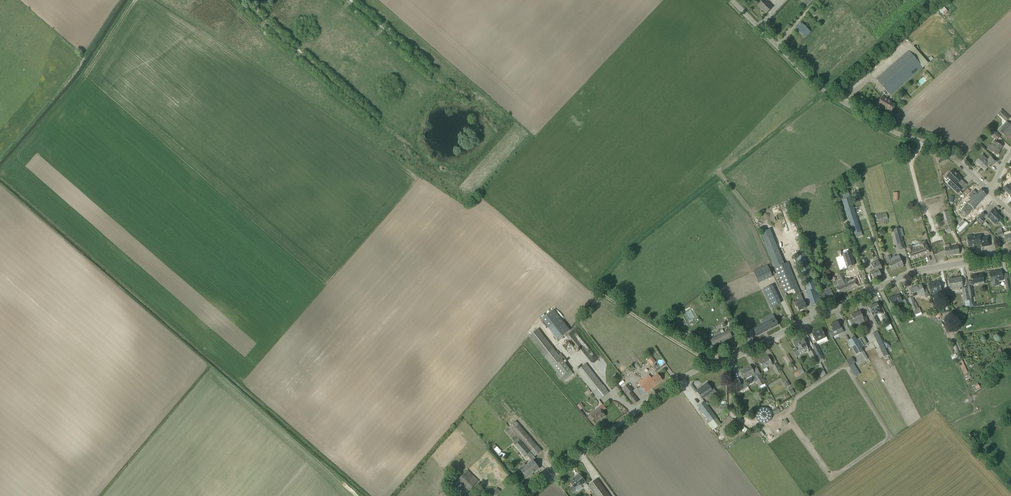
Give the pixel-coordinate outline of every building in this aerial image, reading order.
[(766,2),(765,0),(763,0),(758,5),(766,13),(772,7),(766,2)] [(944,15),(948,12),(944,7),(940,10),(944,15)] [(811,32),(801,22),(795,27),(805,38),(811,32)] [(876,79),(891,96),(909,80),(923,68),(922,68),(928,63),(913,46),(894,63),(880,76),(876,79)] [(891,113),(895,105),(890,102),(891,101),(882,96),(877,105),(884,109),(885,109),(891,113)] [(1001,109),(998,114),(1006,122),(1010,117),(1001,109)] [(998,130),(1003,134),(1007,138),(1010,134),(1010,133),(1010,126),(1010,125),(1008,123),(1006,121),(1002,126),(998,130)] [(990,135),(996,140),(1000,136),(994,131),(993,130),(990,133),(991,134),(990,135)] [(1002,146),(993,141),(991,146),(990,145),(987,149),(997,155),(1002,146)] [(979,158),(975,162),(985,171),(988,167),(989,168),(996,161),(992,157),(991,156),(987,160),(985,158),(982,155),(980,157),(979,158)] [(949,173),(945,178),(947,180),(946,181),(948,183),(958,193),(963,188),(958,183),(961,179),(959,177),(960,176),(958,175),(952,170),(949,173)] [(964,217),(967,214),(967,215),(973,208),(974,209),(986,195),(980,189),(979,191),(976,188),(973,192),(976,194),(974,196),(973,195),(970,198),(971,200),(960,213),(964,217)] [(842,201),(853,234),(861,232),(861,231),(851,198),(842,201)] [(986,216),(996,225),(1002,219),(997,215),(998,214),(993,209),(986,216)] [(949,212),(943,214),(945,226),(952,225),(949,212)] [(982,219),(986,215),(983,212),(976,219),(981,224),(984,221),(982,219)] [(886,213),(876,215),(878,222),(888,220),(886,213)] [(947,233),(954,231),(951,225),(945,228),(947,233)] [(897,245),(903,243),(899,228),(893,230),(897,245)] [(1010,231),(1003,233),(1001,229),(997,230),(999,237),(1004,236),(1006,242),(1010,241),(1010,234),(1010,231)] [(972,237),(972,235),(966,236),(968,247),(977,245),(978,248),(990,246),(988,237),(982,238),(981,235),(972,237)] [(911,259),(929,253),(925,242),(907,248),(911,259)] [(950,247),(949,244),(945,245),(945,248),(946,256),(959,253),(958,246),(950,247)] [(812,306),(821,303),(804,252),(796,255),(808,291),(807,291),(812,306)] [(893,261),(890,256),(886,258),(892,271),(903,265),(900,258),(893,261)] [(878,270),(882,269),(878,260),(871,264),(874,270),(870,272),(874,279),(881,276),(878,270)] [(785,264),(775,268),(787,298),(789,297),(800,292),(788,263),(785,264)] [(768,265),(753,272),(758,283),(773,277),(768,265)] [(994,272),(989,273),(990,278),(991,282),(992,282),(992,286),(999,285),(998,281),(1003,280),(1002,277),(1001,272),(1001,271),(994,272)] [(860,285),(856,277),(847,281),(848,282),(846,283),(842,274),(838,276),(840,281),(838,282),(840,286),(836,288),(839,295),(860,285)] [(982,274),(971,276),(972,284),(978,283),(978,285),(984,284),(982,274)] [(824,290),(819,275),(814,276),(820,292),(824,290)] [(948,290),(947,290),(949,295),(953,294),(952,291),(960,290),(960,288),(962,287),(962,282),(961,277),(949,280),(950,284),(950,289),(948,290)] [(941,293),(939,282),(929,284),(931,295),(941,293)] [(920,297),(924,295),(925,298),(929,296),(925,287),(922,288),(921,286),(915,288),(914,287),(910,289),(913,297),(919,295),(920,297)] [(966,309),(970,308),(967,288),(962,288),(966,309)] [(823,300),(833,296),(830,289),(820,293),(823,300)] [(799,300),(794,302),(796,308),(798,307),(799,310),(806,307),(804,303),(803,299),(801,294),(797,296),(799,300)] [(889,298),(893,306),(902,302),(899,295),(893,298),(892,297),(889,298)] [(912,297),(908,299),(915,315),(921,312),(919,308),(918,308),(916,302),(915,303),(912,297)] [(907,309),(911,308),(907,299),(903,301),(907,309)] [(875,326),(879,325),(875,316),(881,313),(879,309),(877,304),(869,307),(871,312),(869,313),(875,326)] [(554,310),(542,319),(557,339),(569,330),(554,310)] [(853,318),(849,320),(852,327),(856,325),(858,328),(863,326),(869,323),(868,322),(866,317),(863,318),(860,311),(852,315),(853,318)] [(964,318),(963,312),(950,314),(951,318),(953,318),(953,320),(964,318)] [(886,315),(882,316),(885,322),(886,325),(890,323),(888,320),(886,315)] [(763,324),(753,329),(757,336),(778,325),(775,318),(767,321),(766,318),(761,321),(763,324)] [(832,330),(833,331),(833,332),(836,331),(838,334),(842,332),(840,329),(840,328),(840,326),(837,322),(830,325),(832,330)] [(555,352),(538,329),(528,336),(544,357),(564,382),(573,375),(563,362),(566,360),(561,353),(560,354),(558,352),(557,351),(555,352)] [(816,342),(823,339),(824,342),(828,341),(826,337),(825,337),(821,329),(812,333),(816,342)] [(713,346),(732,337),(728,330),(724,332),(723,330),(722,330),(720,331),(720,332),(720,331),(714,334),(716,337),(710,340),(713,346)] [(884,356),(888,354),(877,331),(873,333),(884,356)] [(842,332),(833,337),(835,341),(844,337),(842,332)] [(862,347),(867,344),(863,336),(857,339),(862,347)] [(805,351),(808,349),(803,338),(793,343),(796,349),(793,350),(796,357),(799,356),(799,355),(798,352),(803,349),(803,350),(805,351)] [(568,340),(562,345),(570,355),(576,350),(568,340)] [(812,345),(819,361),(823,359),(816,343),(812,345)] [(819,361),(814,350),(809,352),(812,359),(813,360),(814,359),(816,362),(819,361)] [(794,363),(788,354),(783,357),(790,367),(789,367),(792,372),(797,369),(793,364),(794,363)] [(961,357),(960,354),(956,356),(964,375),(966,378),(970,376),(969,373),(968,373),(961,356),(961,357)] [(772,364),(768,356),(759,361),(765,372),(768,370),(766,367),(772,364)] [(651,365),(656,361),(652,357),(648,360),(651,365)] [(847,360),(846,361),(849,367),(855,363),(852,357),(851,358),(847,360)] [(576,371),(598,400),(608,393),(586,364),(576,371)] [(752,370),(750,366),(741,370),(745,378),(746,378),(747,381),(753,379),(755,382),(757,381),(760,387),(761,389),(766,386),(765,384),(756,368),(752,370)] [(796,378),(804,373),(801,368),(794,374),(796,378)] [(641,386),(637,389),(642,396),(662,380),(658,374),(651,379),(649,375),(638,383),(641,386)] [(733,381),(732,381),(738,392),(747,387),(745,383),(742,385),(738,378),(733,381)] [(771,394),(784,389),(780,378),(767,384),(771,394)] [(702,398),(703,399),(707,398),(707,399),(709,399),(713,396),(713,395),(716,392),(714,389),(712,390),(707,383),(703,386),(704,387),(697,392),(699,394),(699,395),(702,398)] [(631,392),(627,395),(634,404),(639,401),(631,392)] [(710,422),(708,424),(712,430),(721,424),(704,402),(698,406),(710,422)] [(605,408),(603,405),(590,414),(591,415),(588,417),(591,421),(593,419),(596,422),(601,418),(601,419),(605,416),(602,411),(605,408)] [(542,451),(538,447),(516,421),(509,426),(532,453),(535,457),(542,451)] [(518,438),(513,443),(515,445),(525,457),(527,455),(532,461),(533,460),(535,458),(520,441),(518,438)] [(507,459),(508,455),(506,454),(506,452),(503,451),(502,453),(501,452),(502,451),(495,444),(492,447),(493,448),(492,449),(496,453),(497,452),(499,454),(498,455),(499,456),(507,459)] [(530,465),(521,471),(523,474),(526,478),(539,468),(536,464),(533,460),(532,461),(529,463),(528,463),(530,465)] [(457,480),(469,492),(479,481),(468,470),(457,480)] [(576,490),(574,489),(580,485),(581,486),(586,482),(579,473),(574,478),(575,479),(570,482),(573,486),(569,489),(572,493),(576,490)] [(588,486),(591,489),(592,491),(596,495),(610,495),(600,483),(597,479),(588,486)] [(500,492),(497,487),(492,491),(495,495),(500,492)]
